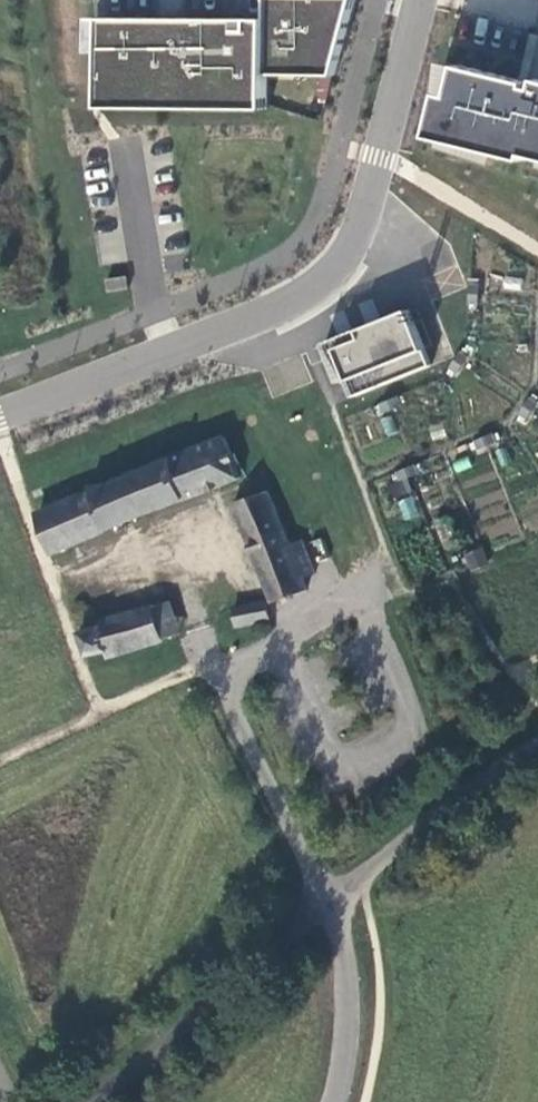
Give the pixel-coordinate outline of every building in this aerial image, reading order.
[(104,20),(103,109),(269,111),(270,75),(337,77),(357,0),(269,0),(269,21),(104,20)] [(442,95),(431,139),(527,162),(528,157),(537,159),(537,52),(530,84),(460,67),(453,98),(442,95)] [(408,313),(324,347),(340,385),(347,382),(353,398),(430,367),(408,313)] [(226,435),(39,512),(55,551),(143,513),(248,473),(244,465),(239,467),(226,435)] [(395,499),(411,492),(403,470),(386,476),(395,499)] [(291,545),(269,489),(235,502),(236,504),(244,524),(276,604),(310,590),(304,577),(291,545)] [(415,495),(397,499),(402,521),(420,517),(415,495)] [(244,524),(236,504),(228,507),(236,526),(244,524)] [(291,545),(304,577),(317,572),(304,540),(291,545)] [(171,598),(154,604),(165,638),(181,633),(171,598)] [(235,607),(240,624),(273,616),(268,599),(235,607)] [(108,651),(111,656),(166,639),(165,638),(154,604),(103,620),(104,625),(82,632),(89,653),(108,651)]
